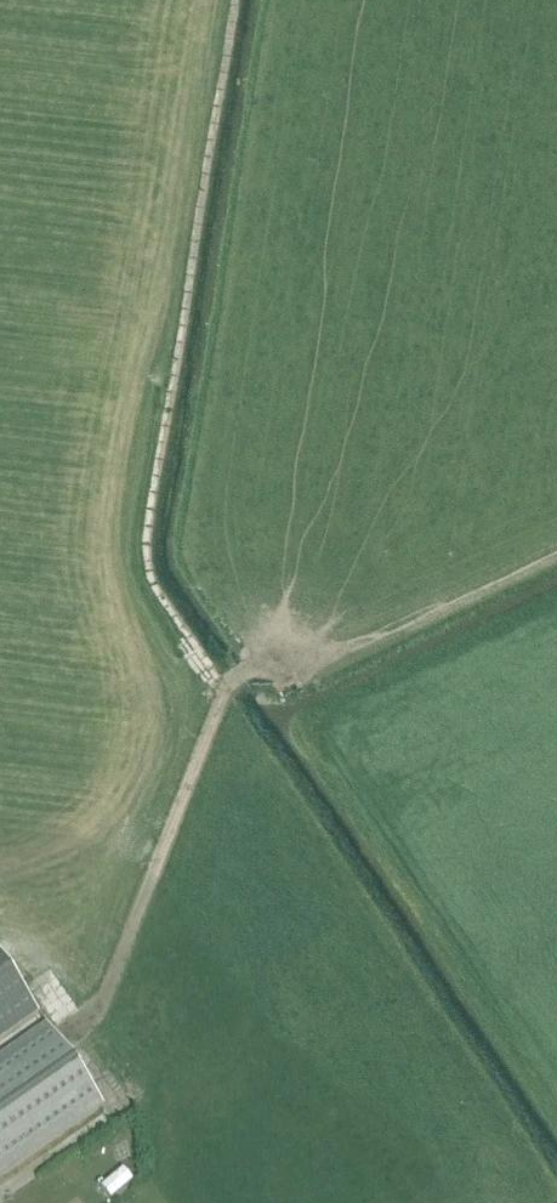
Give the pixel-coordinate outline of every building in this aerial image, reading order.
[(39,1014),(0,959),(0,1041),(39,1014)] [(102,1106),(57,1042),(44,1024),(0,1055),(0,1178),(102,1106)]
